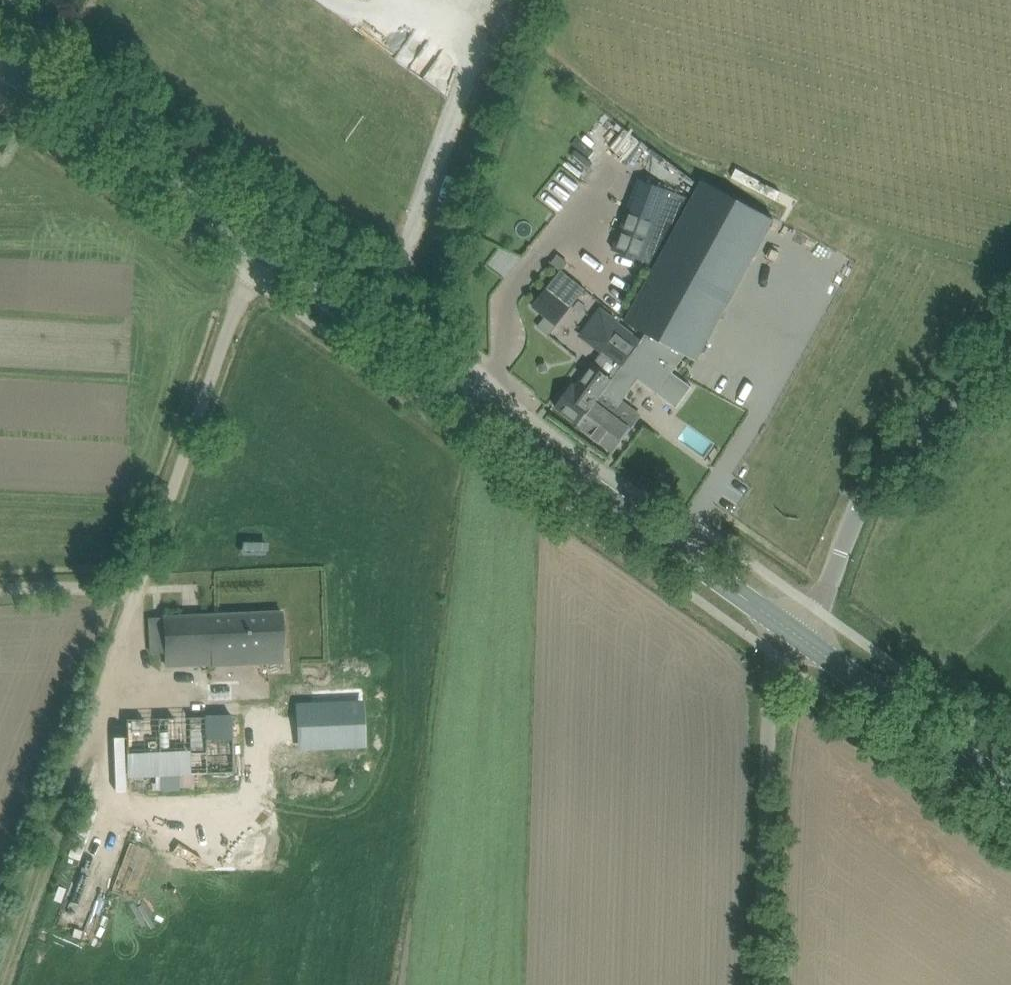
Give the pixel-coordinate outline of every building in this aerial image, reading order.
[(616,144),(613,142),(626,126),(606,111),(562,166),(585,184),(616,144)] [(639,179),(613,249),(652,264),(689,197),(639,179)] [(703,179),(625,321),(646,333),(685,354),(696,360),(774,218),(703,179)] [(562,269),(533,306),(546,316),(538,326),(549,334),(586,289),(562,269)] [(619,322),(598,349),(602,352),(622,366),(642,339),(619,322)] [(613,378),(578,424),(614,450),(641,414),(622,400),(638,378),(657,392),(673,371),(685,354),(646,333),(642,339),(622,366),(613,378)] [(622,366),(602,352),(575,386),(573,384),(556,407),(578,424),(613,378),(622,366)] [(284,647),(283,632),(282,612),(150,617),(152,653),(166,652),(166,665),(212,663),(212,665),(276,662),(276,648),(284,647)] [(234,716),(206,717),(147,719),(127,719),(129,791),(149,791),(236,788),(234,716)] [(101,825),(82,875),(96,880),(115,831),(101,825)] [(130,843),(112,891),(136,900),(154,851),(130,843)]
